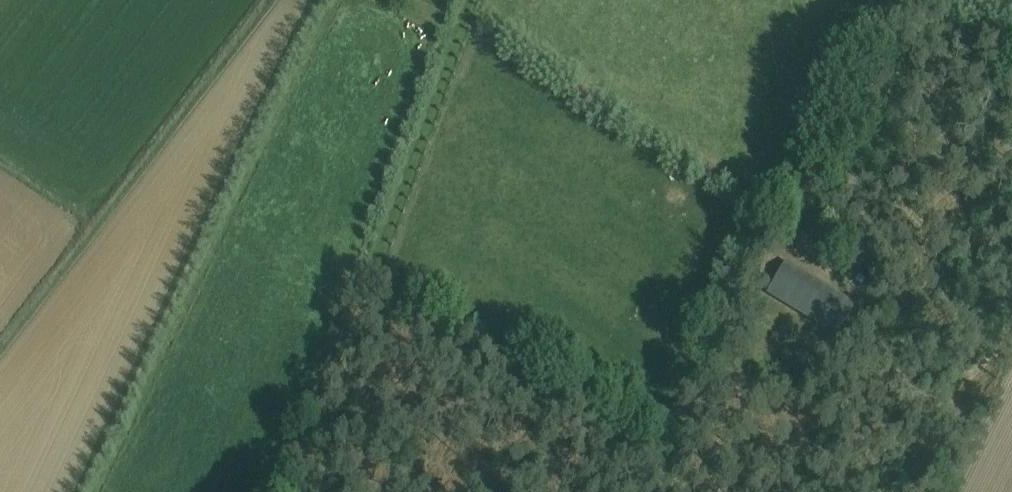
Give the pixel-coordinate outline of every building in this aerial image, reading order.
[(785,261),(766,294),(837,337),(856,305),(785,261)]
